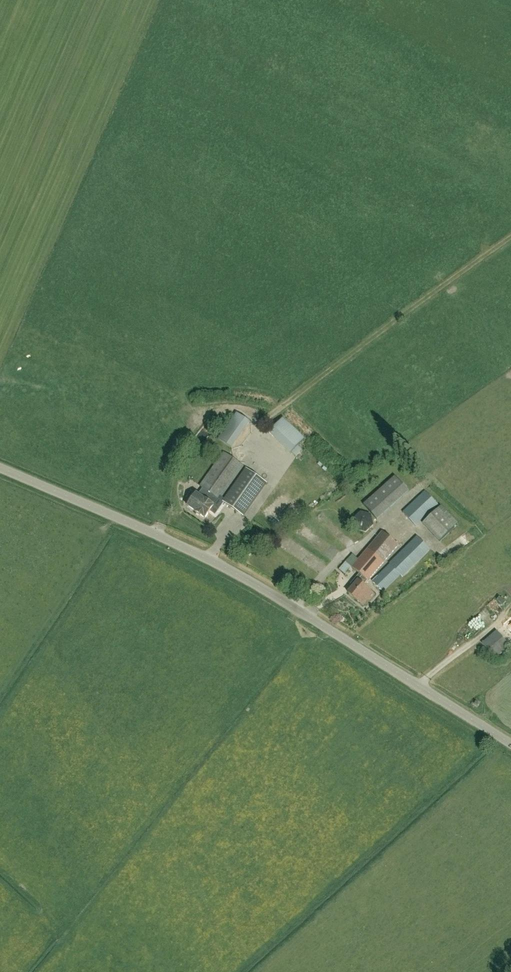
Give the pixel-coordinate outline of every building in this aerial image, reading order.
[(235,452),(250,424),(236,416),(221,444),(235,452)] [(268,432),(291,454),(292,453),(294,455),(301,448),(299,446),(306,439),(283,417),(268,432)] [(205,425),(194,440),(199,444),(211,429),(205,425)] [(213,506),(213,505),(218,498),(244,516),(267,484),(246,468),(224,499),(222,497),(244,466),(224,452),(200,485),(204,488),(199,494),(197,493),(188,506),(196,511),(195,511),(205,518),(213,506)] [(395,476),(363,504),(377,520),(409,491),(395,476)] [(425,491),(403,512),(416,527),(439,505),(425,491)] [(336,504),(330,507),(336,519),(342,515),(336,504)] [(440,505),(422,524),(438,541),(457,523),(440,505)] [(356,529),(366,532),(373,525),(371,515),(361,512),(353,519),(356,529)] [(364,585),(368,581),(399,545),(382,532),(352,568),(360,574),(356,579),(358,581),(349,593),(364,605),(369,599),(370,601),(375,594),(364,585)] [(418,536),(372,581),(383,592),(400,575),(402,577),(431,549),(418,536)] [(486,605),(489,611),(497,606),(494,601),(486,605)] [(495,659),(510,646),(496,630),(481,643),(495,659)]
